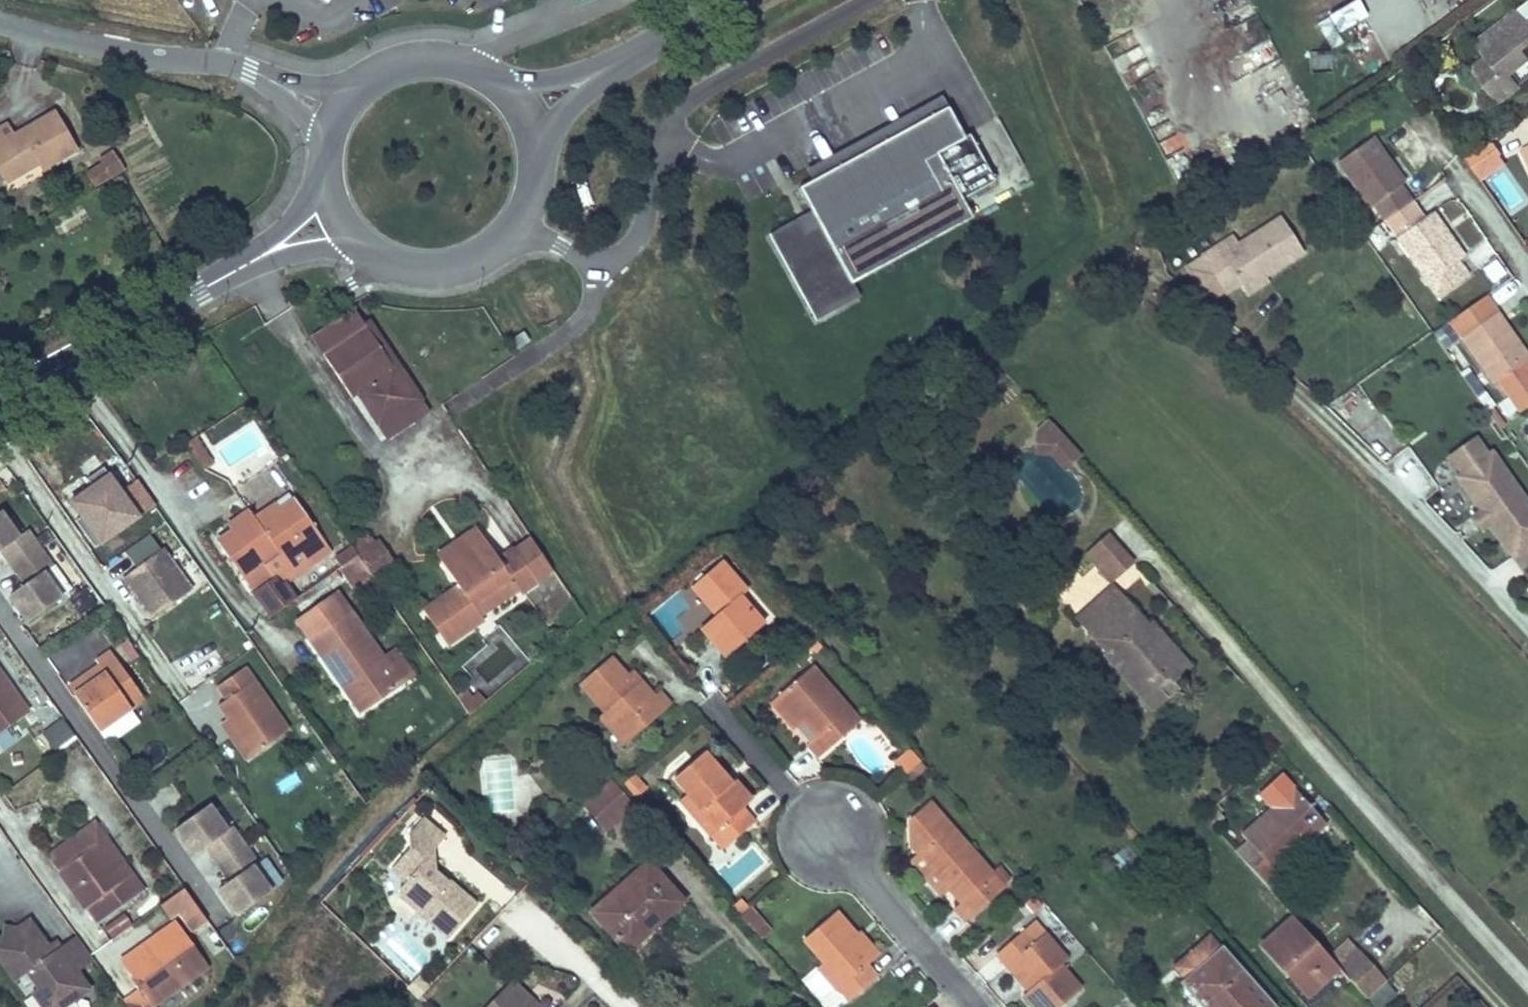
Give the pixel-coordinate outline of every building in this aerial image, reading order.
[(1330,16),(1341,33),(1370,15),(1361,0),(1357,0),(1330,16)] [(1469,71),(1496,104),(1518,87),(1508,74),(1527,60),(1519,49),(1527,43),(1527,23),(1525,25),(1514,12),(1473,45),(1484,59),(1469,71)] [(1311,53),(1311,68),(1329,68),(1328,53),(1311,53)] [(805,237),(798,225),(770,240),(814,319),(856,295),(852,288),(959,228),(949,209),(961,203),(994,185),(968,138),(963,140),(947,111),(799,193),(813,217),(820,229),(805,237)] [(0,128),(0,168),(7,181),(40,162),(44,168),(74,151),(53,115),(14,137),(7,124),(0,128)] [(1023,168),(997,122),(968,138),(994,185),(1023,168)] [(1366,206),(1372,202),(1383,218),(1409,200),(1399,184),(1402,181),(1372,136),(1335,161),(1356,190),(1350,194),(1360,209),(1366,206)] [(1478,178),(1502,161),(1489,143),(1465,160),(1478,178)] [(102,164),(85,174),(93,186),(109,176),(110,178),(123,170),(113,153),(100,160),(102,164)] [(1481,182),(1505,165),(1502,161),(1478,178),(1481,182)] [(971,222),(961,203),(949,209),(959,228),(971,222)] [(1465,278),(1454,263),(1461,258),(1471,271),(1473,270),(1495,255),(1486,241),(1484,238),(1470,248),(1472,250),(1464,256),(1432,211),(1423,217),(1412,203),(1385,222),(1367,234),(1378,250),(1396,238),(1427,282),(1438,297),(1465,278)] [(820,229),(813,217),(798,225),(805,237),(820,229)] [(1280,217),(1238,245),(1206,266),(1219,286),(1234,277),(1239,284),(1243,291),(1265,277),(1303,252),(1280,217)] [(1206,266),(1238,245),(1233,237),(1201,259),(1206,266)] [(1201,258),(1186,268),(1208,302),(1223,292),(1219,286),(1206,266),(1201,259),(1201,258)] [(1223,292),(1224,294),(1239,284),(1234,277),(1219,286),(1223,292)] [(1265,277),(1243,291),(1246,296),(1268,282),(1265,277)] [(1493,381),(1497,378),(1508,394),(1527,380),(1527,365),(1524,359),(1527,356),(1483,294),(1449,317),(1493,381)] [(817,325),(859,301),(856,295),(814,319),(817,325)] [(366,327),(323,356),(351,399),(358,394),(378,425),(414,400),(414,399),(408,390),(412,387),(403,373),(399,376),(366,327)] [(507,341),(513,350),(529,340),(523,331),(507,341)] [(987,359),(981,365),(989,375),(996,369),(987,359)] [(996,369),(989,375),(998,384),(1003,379),(996,369)] [(1508,394),(1519,409),(1527,403),(1527,380),(1508,394)] [(408,390),(414,399),(418,396),(412,387),(408,390)] [(424,414),(414,400),(378,425),(388,439),(424,414)] [(1052,454),(1066,442),(1049,423),(1037,434),(1035,454),(1052,454)] [(1451,456),(1462,473),(1493,452),(1481,435),(1451,456)] [(186,443),(196,457),(205,451),(196,437),(186,443)] [(1080,458),(1066,442),(1052,454),(1066,471),(1080,458)] [(205,451),(196,457),(205,469),(213,463),(205,451)] [(1459,475),(1477,501),(1483,508),(1491,521),(1493,523),(1514,554),(1527,544),(1527,502),(1493,452),(1462,473),(1459,475)] [(95,550),(139,519),(131,509),(148,497),(121,458),(60,501),(95,550)] [(231,532),(217,542),(243,579),(265,564),(274,578),(253,593),(268,616),(299,595),(288,579),(309,565),(301,552),(320,539),(292,500),(277,510),(280,513),(273,518),(267,510),(253,519),(248,513),(235,521),(241,530),(234,535),(231,532)] [(274,505),(267,510),(273,518),(280,513),(277,510),(274,505)] [(1491,521),(1483,508),(1474,514),(1483,527),(1491,521)] [(40,572),(49,565),(23,530),(14,536),(0,516),(0,550),(23,583),(15,588),(21,597),(13,602),(25,620),(58,597),(40,572)] [(235,521),(228,527),(231,532),(234,535),(241,530),(235,521)] [(1137,560),(1111,532),(1088,553),(1114,581),(1137,560)] [(458,588),(422,612),(446,647),(482,622),(478,617),(473,609),(511,582),(516,590),(520,595),(536,584),(513,550),(497,561),(477,533),(438,560),(458,588)] [(367,534),(349,545),(350,546),(356,555),(371,576),(374,580),(395,565),(379,541),(374,544),(367,534)] [(139,568),(162,552),(151,536),(128,553),(139,568)] [(320,539),(301,552),(309,565),(329,551),(320,539)] [(338,557),(343,565),(356,555),(350,546),(337,555),(338,557)] [(189,590),(162,552),(139,568),(136,570),(158,603),(147,611),(151,617),(189,590)] [(343,565),(338,568),(353,588),(371,576),(356,555),(343,565)] [(720,563),(691,588),(715,614),(709,620),(700,627),(724,655),(762,623),(739,596),(744,591),(720,563)] [(265,564),(243,579),(253,593),(274,578),(265,564)] [(395,565),(374,580),(379,587),(400,572),(395,565)] [(158,603),(136,570),(124,579),(147,611),(158,603)] [(511,582),(473,609),(478,617),(516,590),(511,582)] [(1075,618),(1083,627),(1119,596),(1110,586),(1075,618)] [(21,597),(15,588),(7,594),(13,602),(21,597)] [(691,588),(686,592),(709,620),(715,614),(691,588)] [(1119,596),(1083,627),(1104,652),(1110,647),(1123,662),(1116,668),(1152,709),(1176,688),(1171,683),(1185,670),(1170,653),(1174,649),(1163,635),(1156,643),(1142,627),(1145,625),(1119,596)] [(298,624),(309,640),(349,614),(337,597),(298,624)] [(399,685),(380,658),(380,657),(349,614),(309,640),(324,660),(344,690),(361,713),(399,685)] [(1150,621),(1145,625),(1142,627),(1156,643),(1163,635),(1150,621)] [(1104,652),(1103,653),(1116,668),(1123,662),(1110,647),(1104,652)] [(1174,649),(1170,653),(1185,670),(1189,665),(1174,649)] [(392,650),(380,658),(399,685),(411,677),(392,650)] [(103,673),(72,695),(96,729),(141,698),(108,651),(94,661),(96,663),(103,673)] [(579,684),(604,713),(628,740),(670,703),(659,692),(653,696),(639,681),(633,686),(626,677),(609,659),(579,684)] [(96,663),(65,685),(72,695),(103,673),(96,663)] [(810,666),(775,697),(798,723),(801,721),(815,737),(806,745),(816,756),(857,721),(810,666)] [(218,706),(227,719),(253,756),(288,731),(244,669),(218,687),(227,701),(218,706)] [(632,673),(626,677),(633,686),(639,681),(632,673)] [(3,681),(0,684),(5,691),(9,689),(3,681)] [(26,713),(9,689),(5,691),(0,684),(0,731),(26,713)] [(775,697),(769,702),(791,729),(798,723),(775,697)] [(462,707),(476,727),(492,713),(485,704),(477,711),(471,701),(462,707)] [(604,713),(598,719),(622,745),(628,740),(604,713)] [(253,756),(227,719),(220,725),(245,761),(253,756)] [(73,737),(61,721),(45,732),(57,748),(73,737)] [(57,748),(45,732),(41,735),(53,751),(57,748)] [(909,749),(892,764),(903,775),(919,760),(909,749)] [(687,795),(716,828),(708,834),(721,849),(753,821),(740,806),(748,799),(733,781),(730,783),(725,787),(719,780),(724,776),(702,751),(672,778),(687,795)] [(924,766),(919,760),(903,775),(907,781),(924,766)] [(630,775),(621,784),(633,797),(643,789),(630,775)] [(730,783),(724,776),(719,780),(725,787),(730,783)] [(609,781),(583,805),(604,828),(630,805),(609,781)] [(1261,815),(1282,795),(1273,785),(1252,804),(1261,815)] [(1256,848),(1242,860),(1269,891),(1283,877),(1275,868),(1286,856),(1281,851),(1319,816),(1293,786),(1282,795),(1261,815),(1242,832),(1256,848)] [(687,795),(679,802),(708,834),(716,828),(687,795)] [(910,821),(911,856),(916,852),(947,888),(959,902),(953,907),(963,919),(1002,886),(930,803),(910,821)] [(255,867),(230,831),(225,834),(207,808),(207,809),(175,831),(187,849),(196,844),(201,852),(205,849),(230,883),(225,886),(231,894),(223,900),(236,918),(236,919),(269,895),(251,870),(255,867)] [(391,869),(405,881),(399,888),(400,896),(416,909),(424,909),(424,917),(446,936),(450,936),(475,907),(475,903),(452,883),(449,884),(445,887),(442,888),(431,879),(436,873),(438,871),(435,868),(434,849),(445,835),(423,816),(409,833),(409,848),(391,869)] [(1319,816),(1281,851),(1286,856),(1324,822),(1319,816)] [(96,821),(46,857),(57,871),(94,845),(120,881),(133,872),(96,821)] [(201,852),(196,844),(187,849),(193,858),(201,852)] [(94,845),(57,871),(83,908),(85,906),(97,923),(145,889),(133,872),(120,881),(94,845)] [(911,856),(910,858),(940,894),(947,888),(916,852),(911,856)] [(587,911),(619,945),(675,895),(645,860),(637,867),(587,911)] [(436,873),(431,879),(442,888),(445,887),(449,884),(436,873)] [(231,894),(225,886),(217,892),(223,900),(231,894)] [(178,929),(158,943),(167,955),(132,980),(144,997),(129,1006),(163,1006),(210,974),(185,939),(206,923),(181,887),(160,903),(178,929)] [(675,895),(619,945),(623,950),(680,900),(675,895)] [(738,917),(748,908),(740,899),(730,907),(738,917)] [(748,908),(738,917),(751,931),(761,923),(748,908)] [(873,956),(854,933),(834,911),(801,938),(821,961),(816,966),(847,1001),(875,976),(864,964),(873,956)] [(123,912),(93,928),(99,939),(129,923),(123,912)] [(1041,926),(1029,913),(1018,922),(1029,936),(1041,926)] [(1328,958),(1291,916),(1261,944),(1307,995),(1337,968),(1328,958)] [(0,940),(0,962),(14,981),(26,973),(37,988),(50,1006),(63,998),(73,999),(88,989),(76,972),(59,947),(51,953),(46,945),(38,944),(36,941),(37,933),(28,920),(16,929),(4,927),(2,939),(0,940)] [(761,923),(751,931),(759,940),(769,931),(761,923)] [(857,930),(854,933),(873,956),(876,952),(857,930)] [(1005,966),(1012,961),(1032,985),(1025,991),(1019,996),(1028,1006),(1058,1006),(1078,990),(1057,966),(1064,960),(1042,933),(1031,942),(1022,931),(995,954),(1005,966)] [(75,936),(59,947),(76,972),(93,960),(89,956),(75,936)] [(1175,966),(1186,981),(1185,983),(1206,1006),(1269,1006),(1207,938),(1175,966)] [(1338,969),(1358,950),(1348,939),(1328,958),(1337,968),(1338,969)] [(158,943),(123,968),(132,980),(167,955),(158,943)] [(1365,999),(1384,980),(1358,950),(1338,969),(1365,999)] [(1012,961),(1005,966),(1025,991),(1032,985),(1012,961)] [(517,975),(486,1006),(550,1006),(517,975)] [(31,993),(41,1006),(62,1006),(73,999),(63,998),(50,1006),(37,988),(31,993)]
